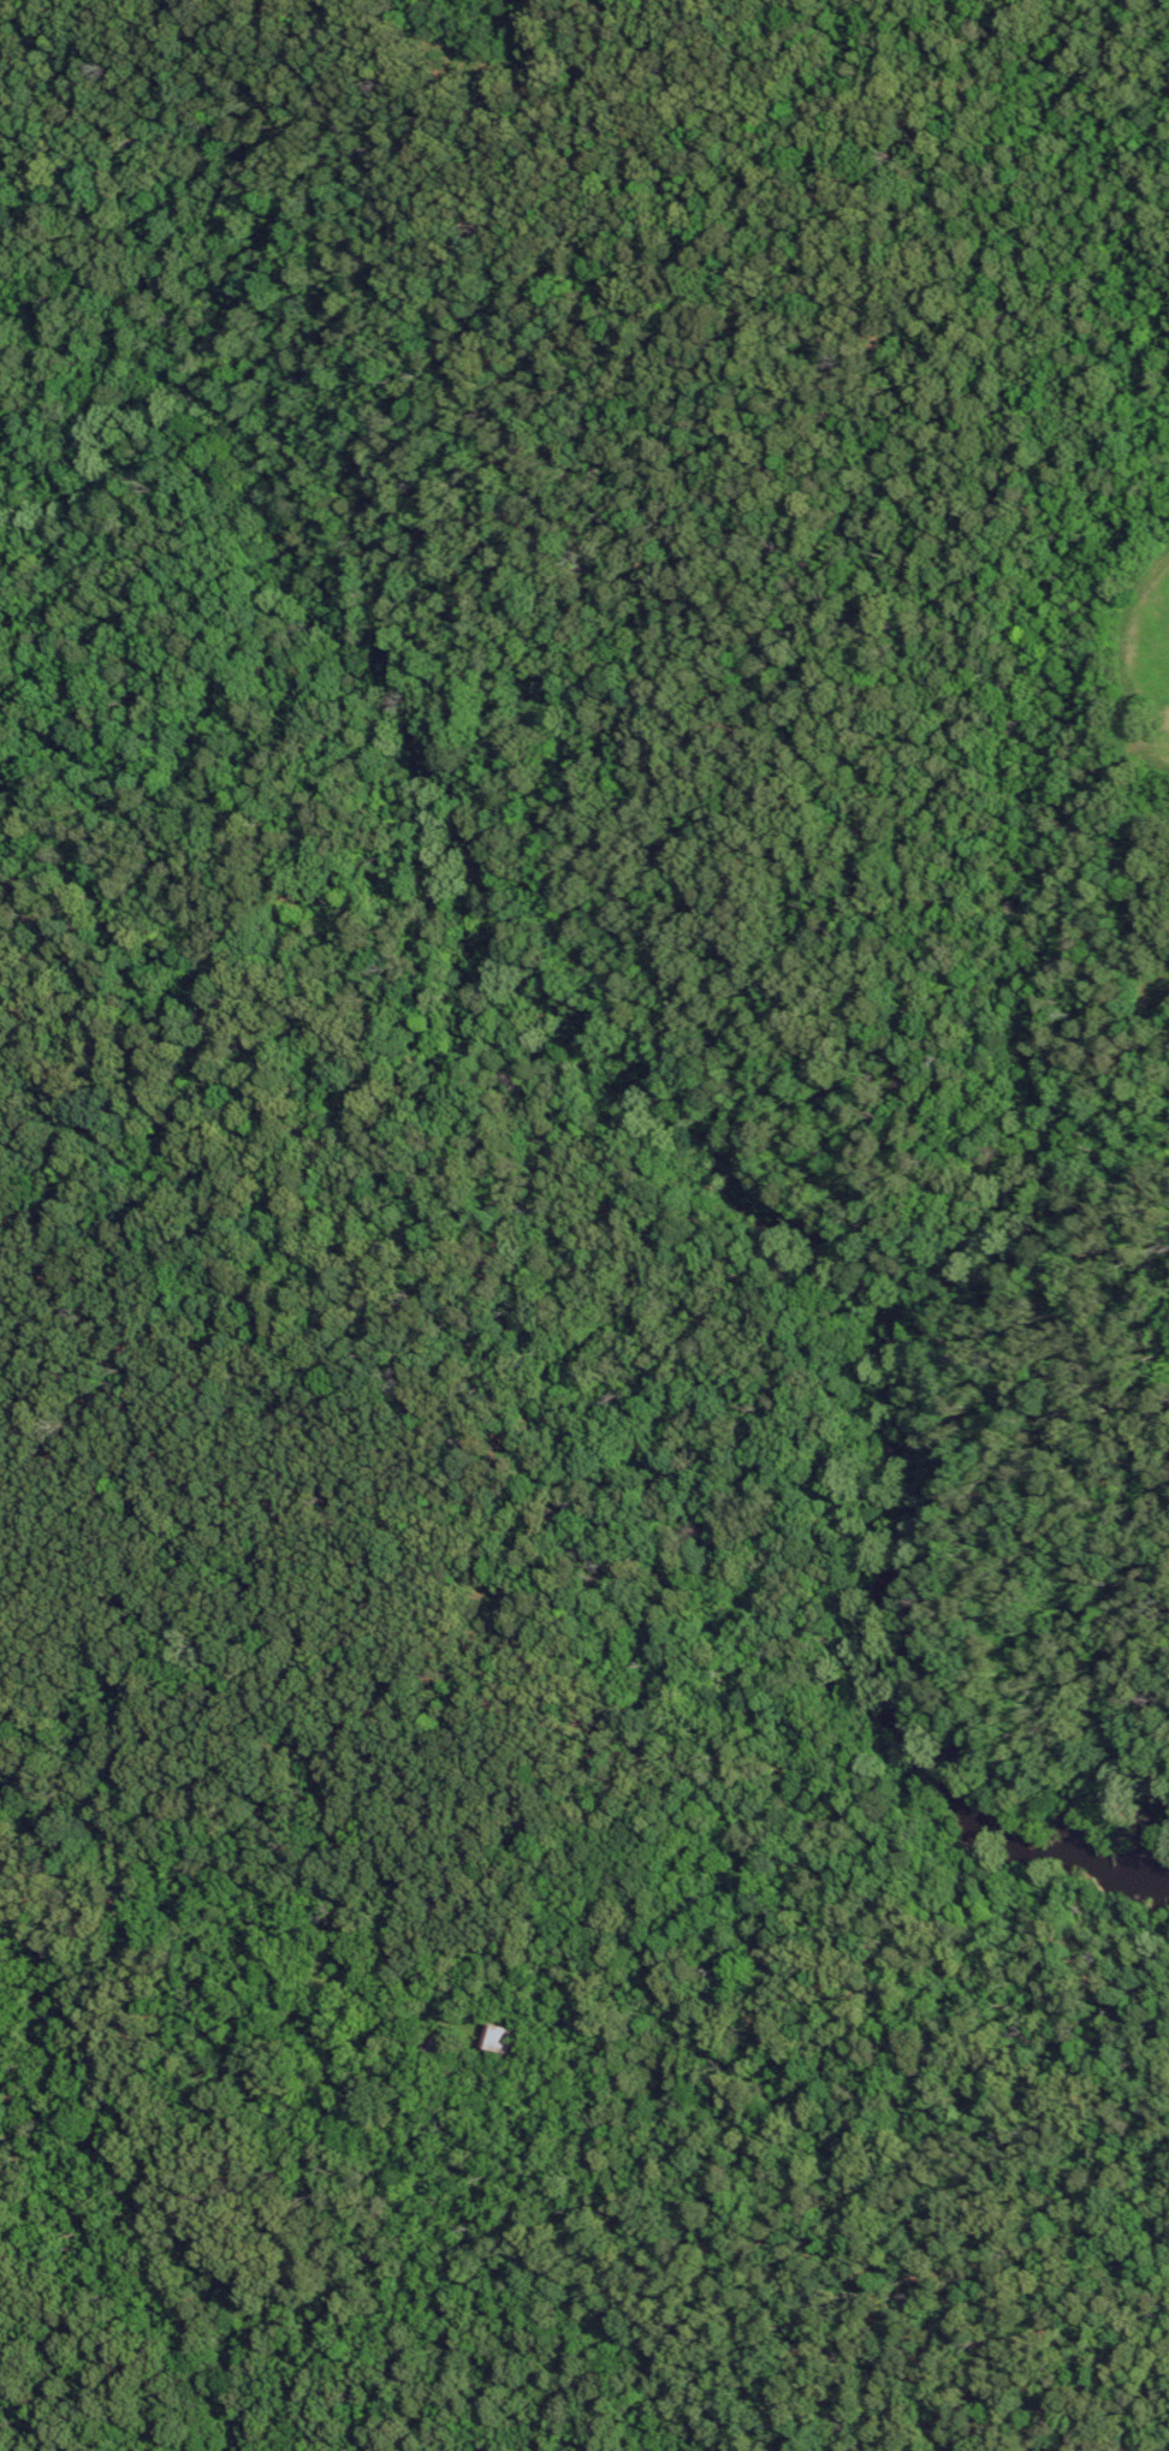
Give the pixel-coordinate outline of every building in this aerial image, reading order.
[(482,2053),(504,2060),(511,2036),(489,2030),(482,2053)]
